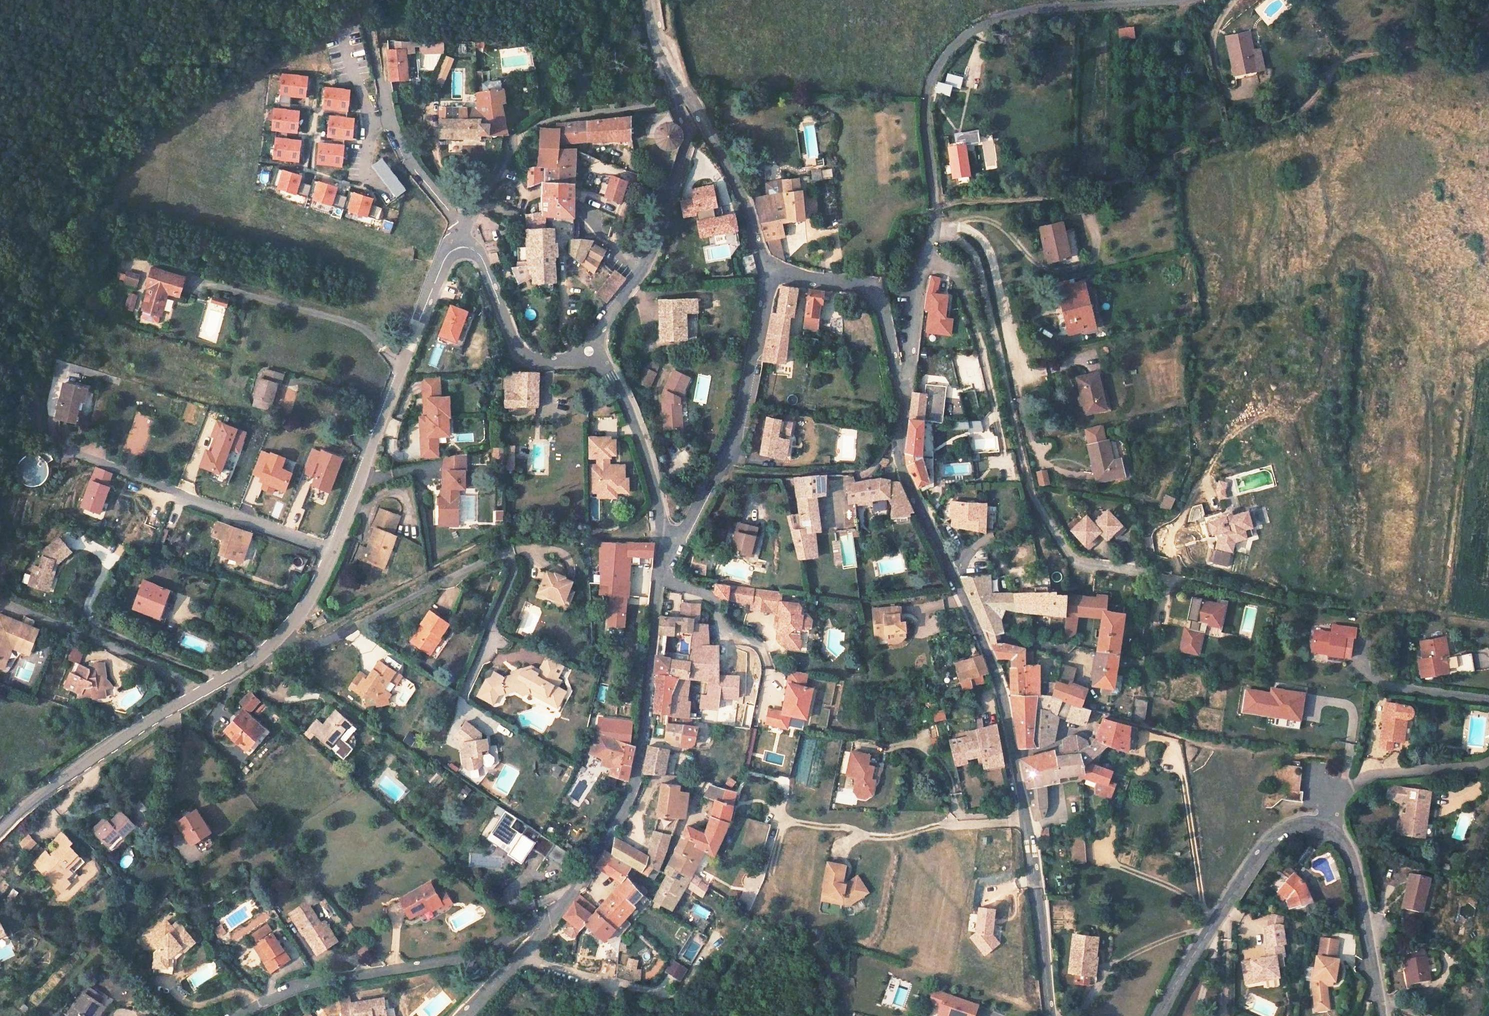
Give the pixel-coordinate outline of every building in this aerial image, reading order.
[(1137,27),(1121,28),(1122,40),(1138,39),(1137,27)] [(1232,36),(1239,75),(1256,71),(1252,53),(1259,52),(1255,32),(1232,36)] [(420,51),(443,51),(443,40),(423,40),(395,39),(396,50),(405,49),(405,52),(414,51),(414,45),(420,45),(420,51)] [(388,51),(390,80),(396,79),(408,78),(405,52),(405,49),(396,50),(388,51)] [(1263,70),(1259,52),(1252,53),(1256,71),(1263,70)] [(452,59),(444,56),(432,84),(440,88),(452,59)] [(298,132),(300,111),(290,110),(292,95),(306,96),(308,76),(284,73),(281,95),(280,108),(275,108),(273,129),(277,129),(274,157),(299,160),(302,140),(287,138),(288,131),(298,132)] [(964,78),(950,74),(947,84),(953,86),(961,88),(964,78)] [(947,84),(940,82),(937,92),(950,96),(953,86),(947,84)] [(350,90),(327,87),(325,99),(324,107),(348,110),(349,105),(350,90)] [(504,87),(474,92),(475,106),(466,106),(466,107),(440,107),(440,137),(485,138),(485,145),(485,149),(492,159),(499,159),(503,134),(508,134),(502,103),(506,102),(504,87)] [(664,148),(666,149),(668,149),(675,148),(677,147),(678,145),(680,144),(681,141),(682,138),(683,135),(682,131),(680,127),(676,124),(669,110),(643,115),(646,134),(656,132),(656,134),(656,139),(657,141),(658,143),(660,146),(664,148)] [(355,118),(331,115),(329,133),(328,135),(352,138),(353,131),(355,118)] [(627,117),(586,122),(587,140),(589,140),(631,139),(631,117),(627,117)] [(562,129),(560,147),(576,148),(575,141),(587,140),(586,122),(572,123),(557,126),(562,129)] [(539,128),(537,167),(558,167),(560,147),(562,129),(539,128)] [(957,135),(957,136),(956,138),(957,143),(949,144),(955,179),(960,178),(961,186),(971,184),(970,176),(971,176),(966,145),(981,143),(979,128),(962,131),(962,132),(961,132),(960,132),(960,133),(959,133),(958,134),(957,135)] [(345,145),(321,142),(320,149),(319,162),(342,165),(344,155),(345,145)] [(529,167),(529,187),(543,182),(575,184),(575,171),(576,152),(576,148),(560,147),(558,167),(537,167),(529,167)] [(396,197),(406,189),(382,158),(371,165),(396,197)] [(821,178),(820,167),(812,168),(812,174),(813,179),(821,178)] [(299,181),(301,176),(278,168),(272,186),(296,194),(298,185),(299,181)] [(823,178),(833,177),(832,168),(822,169),(823,178)] [(767,189),(747,192),(768,244),(775,253),(782,252),(780,235),(785,234),(784,222),(806,219),(803,188),(800,186),(799,175),(783,176),(783,178),(784,188),(767,189)] [(612,176),(605,197),(615,200),(620,202),(627,181),(612,176)] [(784,188),(783,178),(766,181),(767,189),(784,188)] [(335,193),(337,187),(313,179),(311,185),(307,197),(331,205),(334,196),(335,193)] [(298,185),(296,194),(307,197),(311,185),(303,182),(302,186),(298,185)] [(543,203),(543,214),(558,215),(574,217),(574,210),(575,184),(543,182),(543,203)] [(694,198),(696,210),(714,206),(712,194),(715,193),(714,185),(693,189),(694,198)] [(371,204),(373,198),(349,191),(347,197),(343,209),(379,220),(383,208),(375,205),(373,209),(370,207),(371,204)] [(334,196),(331,205),(343,209),(347,197),(339,194),(338,197),(334,196)] [(696,210),(694,198),(682,201),(684,215),(697,213),(696,210)] [(525,216),(526,229),(543,228),(543,214),(543,203),(536,204),(537,212),(525,216)] [(714,206),(696,210),(697,213),(701,235),(726,231),(724,216),(716,218),(714,207),(714,206)] [(716,218),(724,216),(722,206),(714,207),(716,218)] [(724,216),(726,231),(737,229),(735,214),(724,216)] [(1062,222),(1040,227),(1049,262),(1055,260),(1057,266),(1081,260),(1074,231),(1064,233),(1062,222)] [(543,228),(526,229),(527,241),(527,247),(527,250),(557,249),(557,242),(554,242),(554,228),(543,228)] [(571,239),(570,253),(581,262),(586,252),(600,261),(606,251),(592,243),(593,241),(580,239),(575,239),(571,239)] [(556,281),(555,255),(556,255),(557,255),(557,249),(527,250),(528,265),(532,275),(534,282),(556,281)] [(600,261),(586,252),(581,262),(594,272),(600,261)] [(738,258),(743,278),(757,274),(752,255),(738,258)] [(522,266),(512,266),(518,282),(526,278),(532,275),(528,265),(522,266)] [(151,284),(143,310),(161,315),(169,290),(175,292),(180,276),(152,268),(148,283),(151,284)] [(621,283),(626,278),(615,269),(613,272),(596,292),(607,301),(618,289),(621,283)] [(118,273),(116,282),(136,287),(139,275),(127,272),(125,276),(118,273)] [(947,296),(936,294),(940,278),(930,275),(927,282),(925,299),(923,310),(929,311),(927,332),(943,334),(945,317),(947,296)] [(180,276),(175,292),(180,293),(184,277),(180,276)] [(900,278),(892,278),(891,285),(899,286),(900,278)] [(1083,284),(1060,289),(1070,331),(1093,326),(1083,284)] [(797,288),(781,286),(777,313),(772,312),(763,360),(785,363),(785,362),(790,316),(793,316),(797,292),(797,288)] [(824,292),(809,290),(809,293),(804,327),(810,328),(809,335),(814,336),(815,329),(817,330),(819,318),(818,318),(820,303),(822,304),(824,292)] [(129,293),(126,303),(133,305),(136,295),(129,293)] [(697,309),(695,295),(684,297),(685,310),(697,309)] [(210,303),(226,307),(227,300),(212,296),(210,303)] [(672,310),(660,311),(662,337),(687,336),(685,310),(684,297),(671,298),(672,310)] [(672,310),(671,298),(659,299),(660,311),(672,310)] [(463,342),(461,341),(472,312),(449,304),(436,340),(460,349),(463,342)] [(525,317),(534,319),(536,310),(527,308),(525,317)] [(461,341),(463,342),(474,313),(472,312),(461,341)] [(945,317),(943,334),(950,335),(952,318),(945,317)] [(714,343),(701,345),(702,351),(716,349),(714,343)] [(650,358),(646,368),(656,373),(660,363),(650,358)] [(1095,373),(1093,364),(1084,366),(1086,375),(1095,373)] [(645,367),(638,381),(649,386),(656,373),(646,368),(645,367)] [(260,377),(254,397),(271,402),(273,393),(276,383),(279,384),(282,374),(265,369),(263,378),(260,377)] [(662,398),(664,430),(682,429),(680,403),(678,403),(683,392),(690,377),(674,369),(664,388),(666,389),(664,393),(664,398),(662,398)] [(506,371),(505,392),(504,413),(519,414),(520,406),(534,407),(538,408),(539,371),(506,371)] [(1086,375),(1077,377),(1082,396),(1084,395),(1085,404),(1084,404),(1086,414),(1106,409),(1097,372),(1095,373),(1086,375)] [(437,376),(421,377),(423,398),(427,397),(428,411),(428,416),(444,415),(448,414),(448,403),(441,403),(441,397),(439,397),(437,376)] [(73,421),(78,401),(83,402),(87,387),(64,382),(56,419),(73,423),(73,421)] [(914,393),(913,392),(906,451),(908,465),(921,492),(934,485),(934,464),(933,458),(934,454),(933,424),(933,421),(941,422),(942,419),(946,386),(926,384),(925,394),(914,393)] [(949,397),(951,416),(964,414),(962,396),(949,397)] [(254,397),(252,404),(269,409),(271,402),(254,397)] [(555,411),(566,411),(566,397),(555,397),(555,411)] [(78,401),(73,421),(78,422),(83,402),(78,401)] [(520,406),(519,414),(534,415),(534,407),(520,406)] [(428,416),(422,416),(422,428),(420,428),(421,448),(436,447),(436,434),(445,433),(444,415),(428,416)] [(780,420),(767,418),(761,452),(786,457),(789,440),(777,437),(780,420)] [(200,464),(212,469),(209,477),(225,483),(230,469),(220,466),(224,457),(220,455),(222,449),(226,450),(228,446),(237,449),(243,431),(216,421),(211,435),(217,437),(211,452),(205,450),(200,464)] [(791,422),(784,421),(782,433),(790,434),(791,422)] [(966,422),(952,422),(953,429),(967,428),(967,430),(982,430),(980,422),(966,422)] [(1087,433),(1103,429),(1102,424),(1086,428),(1087,433)] [(1089,445),(1106,441),(1103,429),(1087,433),(1089,445)] [(609,437),(588,436),(588,456),(598,456),(598,465),(588,465),(588,491),(598,491),(598,487),(614,487),(614,491),(627,491),(627,478),(623,478),(623,465),(608,465),(608,455),(609,455),(609,452),(614,453),(614,440),(609,440),(609,437)] [(1089,445),(1097,482),(1124,476),(1120,458),(1113,460),(1109,443),(1108,440),(1106,441),(1089,445)] [(1116,441),(1109,443),(1113,460),(1120,458),(1116,441)] [(436,447),(421,448),(422,455),(437,454),(436,447)] [(503,447),(493,447),(493,461),(503,461),(503,458),(503,447)] [(36,454),(34,454),(31,454),(29,454),(26,455),(24,456),(22,457),(20,459),(18,461),(17,463),(16,466),(16,468),(16,470),(16,473),(17,475),(18,478),(20,480),(22,481),(24,483),(26,484),(28,485),(31,485),(33,485),(36,484),(38,483),(40,482),(42,481),(44,479),(45,477),(46,474),(47,472),(47,469),(47,467),(47,465),(46,463),(53,459),(47,453),(42,448),(38,455),(36,454)] [(322,449),(321,452),(312,448),(303,472),(316,477),(312,485),(329,491),(342,457),(322,449)] [(291,472),(280,468),(284,457),(270,452),(270,454),(260,450),(252,472),(265,478),(261,487),(271,491),(274,485),(284,489),(291,472)] [(464,453),(444,456),(443,470),(464,470),(464,453)] [(962,463),(971,459),(969,453),(960,457),(962,463)] [(886,459),(883,457),(878,465),(885,466),(888,460),(886,459)] [(95,467),(90,481),(87,480),(78,506),(98,514),(108,487),(106,487),(111,473),(95,467)] [(1046,469),(1037,471),(1041,485),(1049,483),(1046,469)] [(458,488),(464,488),(464,470),(443,470),(443,488),(458,488)] [(815,532),(820,532),(816,505),(815,495),(825,493),(825,475),(795,478),(800,512),(801,522),(794,523),(800,557),(817,556),(815,532)] [(871,479),(856,482),(859,501),(872,500),(888,498),(890,480),(881,478),(871,479)] [(890,480),(888,498),(887,498),(893,513),(911,511),(912,511),(898,482),(892,482),(892,481),(890,480)] [(856,482),(846,484),(848,502),(856,501),(859,501),(856,482)] [(439,495),(439,520),(458,520),(458,518),(458,495),(458,488),(443,488),(440,487),(440,495),(439,495)] [(1225,488),(1218,490),(1220,497),(1226,495),(1225,488)] [(825,493),(815,495),(816,505),(826,503),(825,493)] [(1175,499),(1167,496),(1161,507),(1170,509),(1175,499)] [(979,505),(950,502),(951,515),(956,516),(955,526),(985,532),(986,505),(979,505)] [(367,548),(363,559),(383,567),(396,535),(392,534),(399,516),(378,508),(370,526),(375,528),(369,542),(373,544),(371,550),(367,548)] [(1109,509),(1094,523),(1101,530),(1108,538),(1115,532),(1118,536),(1126,528),(1109,509)] [(1231,510),(1224,512),(1226,516),(1206,522),(1209,533),(1218,531),(1219,535),(1216,548),(1222,550),(1223,547),(1233,549),(1235,539),(1247,536),(1244,528),(1258,524),(1253,509),(1239,512),(1231,510)] [(801,522),(800,512),(792,513),(794,523),(801,522)] [(1088,515),(1073,529),(1090,547),(1097,540),(1094,536),(1101,530),(1094,523),(1088,515)] [(216,522),(212,535),(225,539),(220,554),(238,559),(244,542),(247,543),(251,533),(216,522)] [(757,528),(739,523),(732,550),(750,554),(754,537),(757,528)] [(1251,526),(1244,528),(1247,536),(1254,534),(1251,526)] [(48,552),(42,569),(36,567),(29,586),(45,592),(54,568),(56,562),(61,563),(72,552),(60,540),(48,552)] [(609,566),(609,594),(614,595),(627,595),(626,603),(639,604),(640,591),(629,590),(629,581),(627,581),(626,567),(629,566),(629,556),(653,556),(655,545),(655,542),(629,541),(628,542),(601,540),(600,566),(609,566)] [(244,542),(238,559),(242,560),(247,543),(244,542)] [(360,546),(356,556),(363,559),(367,548),(360,546)] [(1222,550),(1216,548),(1213,561),(1228,565),(1233,549),(1223,547),(1222,550)] [(295,553),(289,566),(300,572),(307,558),(295,553)] [(711,561),(702,559),(700,568),(709,571),(711,561)] [(54,568),(45,592),(49,593),(58,570),(54,568)] [(565,573),(556,569),(554,574),(564,578),(565,573)] [(538,590),(565,601),(569,589),(572,581),(564,578),(554,574),(546,570),(538,590)] [(995,591),(995,575),(962,577),(971,594),(973,599),(984,628),(987,629),(995,634),(1006,633),(1004,623),(1007,613),(1017,614),(1016,610),(1014,593),(995,591)] [(142,580),(132,607),(155,615),(153,619),(165,623),(172,603),(165,601),(169,590),(142,580)] [(729,599),(731,585),(715,583),(713,597),(729,599)] [(781,618),(780,627),(778,640),(782,645),(788,645),(789,640),(800,641),(801,630),(806,630),(809,627),(810,619),(807,615),(800,615),(802,604),(780,601),(781,591),(774,590),(731,585),(729,599),(754,603),(762,604),(762,607),(772,608),(771,612),(779,613),(778,617),(781,618)] [(1055,592),(1048,592),(1048,585),(1035,586),(1035,593),(1018,593),(1014,593),(1016,610),(1032,612),(1065,614),(1065,596),(1055,596),(1055,592)] [(570,602),(574,591),(569,589),(565,601),(570,602)] [(1203,596),(1193,594),(1188,617),(1192,617),(1190,626),(1187,625),(1182,648),(1199,651),(1203,628),(1200,628),(1202,619),(1221,623),(1225,602),(1202,598),(1203,596)] [(614,595),(610,642),(610,644),(610,642),(614,642),(614,641),(623,642),(625,626),(625,616),(626,603),(627,595),(614,595)] [(1108,596),(1065,596),(1065,614),(1078,615),(1103,617),(1104,616),(1105,614),(1106,613),(1106,611),(1107,604),(1108,596)] [(942,599),(930,602),(932,611),(944,609),(942,599)] [(702,602),(682,601),(681,613),(691,615),(701,615),(702,602)] [(1125,606),(1107,604),(1106,611),(1124,613),(1125,606)] [(885,631),(903,630),(902,622),(898,623),(897,615),(896,607),(874,609),(877,637),(886,636),(885,631)] [(426,650),(436,635),(437,637),(447,622),(430,611),(410,640),(426,650)] [(1115,674),(1118,654),(1124,613),(1106,611),(1106,613),(1105,614),(1104,616),(1103,617),(1097,650),(1093,684),(1103,685),(1113,687),(1112,694),(1113,694),(1115,694),(1117,693),(1119,691),(1121,689),(1123,675),(1115,674)] [(6,661),(14,643),(30,649),(38,630),(29,625),(0,614),(0,659),(6,661)] [(323,614),(308,622),(311,628),(326,621),(323,614)] [(1078,615),(1065,614),(1064,638),(1076,632),(1078,615)] [(675,618),(661,616),(659,632),(674,634),(675,618)] [(693,620),(683,619),(682,634),(692,635),(693,622),(693,620)] [(707,624),(693,622),(692,635),(691,645),(709,645),(707,624)] [(1355,628),(1332,624),(1331,632),(1315,630),(1313,647),(1329,649),(1328,653),(1328,655),(1349,658),(1352,637),(1354,638),(1355,628)] [(995,638),(995,634),(987,629),(989,638),(991,644),(996,642),(995,638)] [(903,630),(885,631),(886,636),(886,642),(897,642),(899,640),(901,638),(903,635),(903,632),(903,630)] [(436,635),(426,650),(429,653),(439,638),(437,637),(436,635)] [(1444,637),(1421,641),(1422,649),(1428,648),(1430,658),(1423,658),(1424,662),(1419,662),(1421,672),(1434,669),(1435,674),(1448,672),(1445,657),(1445,655),(1447,655),(1447,654),(1444,637)] [(996,642),(991,644),(996,659),(1011,659),(1011,644),(1004,642),(996,642)] [(1011,694),(1025,695),(1038,696),(1039,696),(1039,664),(1033,664),(1033,650),(1025,648),(1011,644),(1011,659),(1016,659),(1016,667),(1010,667),(1010,691),(1011,694)] [(709,645),(691,645),(690,654),(688,654),(688,661),(688,662),(690,662),(688,676),(718,680),(718,675),(718,645),(709,645)] [(73,664),(77,665),(81,652),(71,648),(66,661),(73,664)] [(1471,653),(1445,657),(1448,672),(1448,675),(1474,671),(1471,653)] [(671,657),(656,655),(655,673),(656,673),(656,672),(678,675),(683,675),(688,676),(690,662),(688,662),(688,661),(671,659),(671,657)] [(980,655),(956,662),(957,663),(954,664),(955,666),(957,666),(961,680),(963,689),(972,686),(971,684),(983,680),(982,674),(986,672),(987,672),(981,655),(980,655)] [(560,679),(566,666),(548,657),(540,671),(537,669),(522,672),(519,677),(513,674),(504,676),(494,671),(491,676),(486,678),(480,689),(486,692),(482,698),(492,703),(498,694),(503,692),(504,694),(517,689),(518,692),(522,694),(529,692),(557,707),(562,697),(566,690),(560,687),(563,681),(560,679)] [(358,674),(349,687),(367,698),(367,704),(377,704),(377,706),(387,705),(387,698),(390,694),(383,689),(389,680),(392,681),(398,672),(380,660),(373,670),(377,672),(370,682),(367,680),(358,674)] [(78,695),(91,694),(91,697),(105,694),(103,686),(111,685),(103,676),(101,661),(90,663),(91,668),(88,669),(77,665),(73,674),(70,673),(68,677),(64,687),(79,693),(78,695)] [(534,667),(513,672),(513,674),(519,677),(522,672),(537,669),(534,667)] [(606,667),(603,681),(612,683),(615,669),(606,667)] [(1075,669),(1059,667),(1056,682),(1067,685),(1063,700),(1086,708),(1091,688),(1071,681),(1075,669)] [(373,670),(367,680),(370,682),(377,672),(373,670)] [(805,672),(788,670),(785,683),(786,684),(781,711),(768,709),(765,724),(786,729),(790,715),(805,718),(811,689),(803,687),(805,672)] [(398,672),(392,681),(395,684),(401,675),(398,672)] [(678,675),(656,672),(656,673),(655,684),(656,685),(654,713),(668,714),(669,702),(670,695),(676,681),(678,675)] [(738,676),(718,675),(718,680),(718,685),(729,685),(737,687),(738,676)] [(718,680),(710,679),(709,689),(718,690),(718,685),(718,680)] [(1056,682),(1050,680),(1047,696),(1053,696),(1056,682)] [(682,682),(676,681),(670,695),(669,702),(680,702),(681,696),(687,697),(688,683),(682,682)] [(1067,685),(1056,682),(1053,696),(1063,700),(1067,685)] [(729,685),(718,685),(718,690),(709,689),(708,695),(719,696),(728,697),(729,685)] [(1102,692),(1112,694),(1113,687),(1103,685),(1102,692)] [(480,689),(477,695),(482,698),(486,692),(480,689)] [(566,690),(562,697),(567,699),(571,693),(566,690)] [(1282,690),(1281,695),(1271,693),(1247,690),(1244,712),(1298,718),(1301,692),(1282,690)] [(251,710),(261,699),(252,691),(242,702),(251,710)] [(708,695),(701,694),(702,707),(718,709),(719,696),(708,695)] [(1025,695),(1011,694),(1011,695),(1019,747),(1035,746),(1033,741),(1036,711),(1038,696),(1025,695)] [(1039,696),(1038,696),(1036,711),(1052,715),(1059,717),(1072,721),(1085,725),(1090,709),(1086,708),(1063,700),(1053,696),(1047,696),(1039,696)] [(1147,701),(1133,698),(1130,720),(1144,723),(1147,701)] [(680,702),(669,702),(668,714),(691,717),(696,718),(695,701),(687,702),(680,702)] [(1408,706),(1386,703),(1380,747),(1391,748),(1391,751),(1401,752),(1406,715),(1408,715),(1410,714),(1411,713),(1412,711),(1412,709),(1411,708),(1410,706),(1408,706)] [(718,709),(702,707),(703,717),(717,719),(718,709)] [(233,722),(225,731),(245,749),(264,729),(244,710),(237,718),(233,722)] [(309,727),(316,734),(335,750),(337,749),(342,743),(338,739),(344,732),(349,735),(355,728),(336,710),(330,717),(332,719),(325,726),(323,725),(316,719),(309,727)] [(1052,715),(1036,711),(1033,741),(1035,746),(1036,747),(1040,746),(1053,740),(1054,733),(1056,734),(1057,728),(1058,723),(1051,722),(1052,715)] [(943,712),(934,714),(935,720),(945,718),(943,712)] [(691,717),(668,714),(667,723),(683,725),(690,726),(691,717)] [(330,717),(323,725),(325,726),(332,719),(330,717)] [(1100,726),(1094,739),(1092,742),(1089,745),(1087,740),(1076,735),(1069,735),(1063,740),(1064,747),(1061,748),(1056,749),(1022,758),(1034,818),(1038,819),(1041,819),(1044,815),(1047,807),(1046,783),(1059,781),(1058,776),(1079,773),(1084,775),(1098,780),(1107,783),(1108,781),(1112,770),(1087,761),(1107,743),(1127,750),(1127,748),(1130,726),(1103,718),(1100,726)] [(466,721),(455,734),(464,741),(465,747),(462,750),(464,765),(469,769),(478,768),(482,762),(481,750),(488,749),(487,738),(481,739),(480,732),(466,721)] [(683,725),(667,723),(665,740),(668,740),(671,740),(671,744),(681,745),(683,725)] [(969,736),(950,741),(953,758),(968,755),(968,757),(979,755),(983,754),(984,762),(985,767),(1003,762),(999,744),(995,725),(982,728),(981,723),(976,724),(977,730),(968,732),(969,736)] [(611,724),(607,734),(613,736),(615,737),(619,727),(611,724)] [(690,726),(683,725),(681,745),(687,746),(688,746),(689,746),(690,745),(692,745),(693,744),(694,743),(694,742),(695,741),(696,737),(698,726),(690,726)] [(1092,742),(1094,739),(1100,726),(1096,725),(1094,729),(1090,737),(1089,739),(1087,740),(1089,745),(1092,742)] [(510,735),(512,729),(501,726),(499,732),(510,735)] [(1138,728),(1130,726),(1127,748),(1135,750),(1138,728)] [(1185,727),(1179,726),(1177,732),(1183,734),(1185,727)] [(316,734),(309,727),(305,732),(312,738),(316,734)] [(619,727),(615,737),(628,742),(632,732),(619,727)] [(412,746),(417,736),(408,731),(403,741),(412,746)] [(597,731),(591,752),(603,756),(605,750),(610,751),(608,758),(613,759),(615,749),(611,748),(613,736),(607,734),(597,731)] [(344,732),(338,739),(342,743),(346,738),(349,735),(344,732)] [(612,766),(610,773),(608,784),(613,786),(616,775),(627,779),(635,743),(628,742),(615,737),(613,736),(611,748),(615,749),(613,759),(612,766)] [(357,748),(346,738),(342,743),(337,749),(348,758),(357,748)] [(667,750),(649,746),(645,770),(646,773),(664,774),(667,750)] [(490,761),(488,749),(481,750),(482,762),(490,761)] [(603,756),(601,762),(612,766),(613,759),(608,758),(610,751),(605,750),(603,756)] [(850,751),(846,774),(856,776),(853,790),(858,797),(864,798),(870,793),(873,781),(870,780),(872,766),(867,765),(869,755),(850,751)] [(968,755),(953,758),(955,765),(969,762),(968,757),(968,755)] [(450,763),(448,766),(456,771),(458,768),(450,763)] [(1302,767),(1275,764),(1272,788),(1265,787),(1263,806),(1270,807),(1281,799),(1286,795),(1286,789),(1299,791),(1302,767)] [(561,768),(557,765),(552,775),(556,777),(561,768)] [(730,777),(725,783),(731,787),(736,781),(730,777)] [(1097,792),(1110,797),(1114,786),(1107,783),(1098,780),(1096,785),(1097,792)] [(679,785),(663,783),(658,816),(648,857),(662,861),(670,836),(672,837),(678,817),(685,818),(688,792),(678,790),(679,785)] [(737,791),(712,784),(705,795),(715,799),(711,816),(706,830),(705,833),(698,830),(687,826),(675,851),(698,864),(706,850),(714,854),(729,821),(734,799),(737,791)] [(1430,791),(1389,785),(1387,798),(1407,800),(1406,813),(1405,817),(1402,817),(1400,833),(1421,835),(1423,820),(1426,821),(1426,817),(1430,791)] [(1286,795),(1281,799),(1302,801),(1303,791),(1299,791),(1286,789),(1286,795)] [(496,804),(491,810),(500,816),(504,810),(496,804)] [(196,809),(177,821),(191,843),(210,831),(196,809)] [(105,817),(92,829),(106,843),(118,832),(120,834),(122,836),(135,824),(121,810),(109,821),(105,817)] [(540,833),(504,810),(500,816),(488,835),(500,843),(509,849),(506,853),(521,862),(531,846),(546,856),(555,842),(552,841),(540,833)] [(46,852),(39,858),(45,864),(40,869),(54,883),(60,878),(65,879),(69,883),(77,875),(74,871),(84,861),(69,846),(73,843),(62,832),(54,841),(59,846),(53,852),(54,854),(51,857),(49,856),(46,852)] [(118,832),(106,843),(108,846),(120,834),(118,832)] [(500,843),(488,835),(486,838),(499,846),(500,843)] [(22,843),(28,850),(36,841),(30,836),(22,843)] [(619,841),(614,839),(612,854),(632,866),(641,872),(646,863),(648,857),(619,841)] [(595,866),(611,876),(618,880),(623,874),(625,874),(632,866),(612,854),(606,850),(595,866)] [(698,864),(675,851),(669,863),(671,864),(683,869),(693,874),(698,864)] [(662,861),(648,857),(646,863),(653,866),(658,868),(659,869),(662,861)] [(39,858),(34,863),(40,869),(45,864),(39,858)] [(845,865),(827,862),(822,886),(823,887),(820,899),(840,904),(841,902),(848,904),(867,891),(856,876),(843,884),(841,883),(845,865)] [(653,866),(646,863),(641,872),(647,876),(648,874),(653,866)] [(683,869),(671,864),(666,872),(668,873),(654,900),(662,903),(672,909),(693,874),(683,869)] [(658,868),(653,866),(648,874),(652,877),(658,868)] [(1278,893),(1286,900),(1289,909),(1307,905),(1301,883),(1299,882),(1297,879),(1294,875),(1289,871),(1285,868),(1270,886),(1278,893)] [(620,883),(614,890),(605,901),(624,918),(635,906),(633,904),(637,899),(640,902),(645,898),(643,895),(642,894),(638,889),(625,874),(623,874),(618,880),(619,880),(620,881),(620,882),(620,883)] [(1429,880),(1410,876),(1403,908),(1422,913),(1429,880)] [(278,877),(270,882),(272,886),(281,881),(278,877)] [(60,878),(54,883),(61,890),(69,883),(65,879),(60,878)] [(430,882),(400,899),(411,917),(425,908),(430,905),(432,908),(433,910),(443,904),(437,894),(430,882)] [(648,891),(642,885),(638,889),(642,894),(643,895),(648,891)] [(445,890),(437,894),(443,904),(444,907),(452,903),(445,890)] [(662,903),(654,900),(651,906),(659,910),(662,903)] [(593,914),(574,901),(563,916),(568,920),(580,930),(586,923),(594,915),(593,914)] [(605,901),(604,901),(596,910),(615,928),(624,918),(605,901)] [(307,902),(290,913),(303,935),(305,934),(316,950),(326,943),(328,946),(336,940),(324,921),(321,923),(307,902)] [(979,906),(976,931),(971,936),(984,953),(999,942),(991,933),(995,908),(979,906)] [(594,915),(586,923),(604,940),(615,928),(596,910),(593,914),(594,915)] [(1243,963),(1244,976),(1253,975),(1254,983),(1279,979),(1277,968),(1284,967),(1282,957),(1285,957),(1283,945),(1286,945),(1283,927),(1286,917),(1272,914),(1268,928),(1266,928),(1268,947),(1266,947),(1267,959),(1243,963)] [(624,918),(615,928),(620,933),(629,923),(624,918)] [(580,930),(568,920),(564,926),(564,930),(573,937),(576,936),(580,930)] [(166,921),(147,937),(158,949),(155,953),(153,967),(167,970),(168,960),(173,956),(181,948),(192,939),(185,931),(178,936),(166,921)] [(234,940),(257,929),(253,922),(231,933),(234,940)] [(267,924),(253,934),(258,942),(272,932),(267,924)] [(221,925),(214,930),(219,937),(226,933),(221,925)] [(679,935),(686,937),(688,929),(680,927),(679,935)] [(272,934),(259,943),(259,944),(269,958),(264,962),(271,972),(289,959),(272,934)] [(1097,937),(1073,934),(1069,971),(1075,972),(1074,982),(1092,984),(1093,983),(1094,983),(1096,981),(1097,978),(1097,976),(1093,975),(1096,951),(1097,937)] [(552,941),(547,938),(543,942),(548,946),(552,941)] [(1338,941),(1322,938),(1318,957),(1334,960),(1338,941)] [(196,942),(192,939),(181,948),(184,953),(196,942)] [(326,943),(316,950),(317,953),(328,946),(326,943)] [(269,958),(259,944),(254,948),(264,962),(269,958)] [(1424,951),(1405,955),(1406,961),(1425,958),(1424,951)] [(172,974),(173,956),(168,960),(167,970),(153,967),(153,973),(172,974)] [(1318,957),(1317,957),(1312,984),(1314,1005),(1327,1004),(1325,983),(1334,982),(1338,961),(1334,960),(1318,957)] [(626,968),(633,970),(633,981),(641,981),(641,970),(635,970),(637,960),(628,958),(626,968)] [(1406,961),(1405,961),(1409,984),(1430,980),(1425,958),(1406,961)] [(617,975),(617,962),(600,962),(600,975),(617,975)] [(1253,975),(1244,976),(1246,984),(1254,983),(1253,975)] [(61,1015),(89,1015),(98,1003),(102,997),(88,987),(90,984),(87,982),(65,1015),(62,1014),(61,1015)] [(436,986),(424,997),(428,1001),(440,989),(436,986)] [(941,1010),(946,996),(934,992),(929,1005),(941,1010)] [(977,1007),(946,996),(941,1010),(939,1015),(974,1015),(977,1007)] [(385,999),(352,1005),(342,1007),(344,1015),(388,1015),(385,999)] [(89,1015),(97,1015),(103,1007),(98,1003),(89,1015)]
